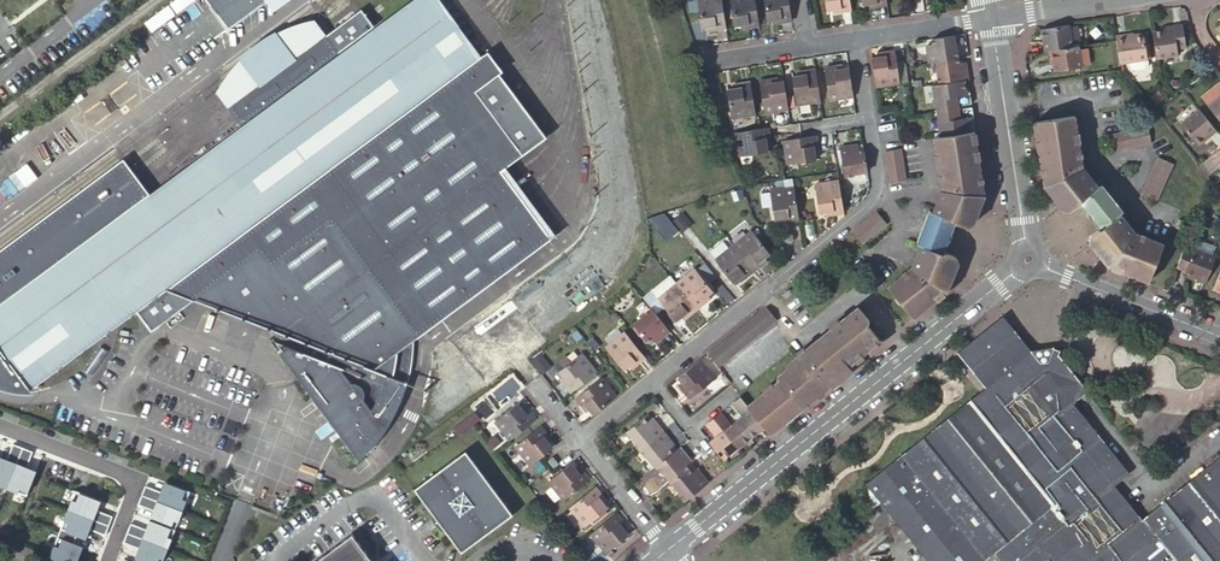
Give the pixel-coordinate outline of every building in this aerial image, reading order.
[(32,391),(137,310),(481,55),(441,0),(408,0),(374,25),(240,124),(149,192),(0,300),(0,347),(32,391)] [(195,0),(172,0),(142,19),(149,29),(195,0)] [(228,30),(267,2),(270,7),(273,11),(288,0),(207,0),(228,30)] [(767,33),(762,0),(737,4),(741,30),(748,29),(748,32),(749,36),(767,33)] [(795,0),(771,0),(774,25),(781,24),(781,27),(782,31),(799,28),(795,0)] [(858,18),(856,0),(831,0),(833,14),(841,13),(841,17),(842,20),(858,18)] [(894,12),(892,0),(868,0),(869,10),(876,9),(877,11),(877,14),(894,12)] [(734,35),(729,3),(704,7),(708,32),(715,32),(715,34),(716,38),(734,35)] [(361,8),(326,34),(297,56),(260,84),(227,107),(236,119),(240,124),(374,25),(361,8)] [(297,56),(326,34),(314,17),(296,21),(285,26),(276,30),(297,56)] [(260,84),(297,56),(276,30),(275,28),(266,34),(258,38),(251,44),(245,49),(238,56),(239,58),(260,84)] [(1047,35),(1051,57),(1053,56),(1077,53),(1077,51),(1074,33),(1074,30),(1047,35)] [(1170,36),(1159,37),(1162,64),(1185,61),(1184,55),(1192,54),(1189,30),(1179,31),(1179,35),(1170,36)] [(1083,31),(1074,33),(1077,51),(1086,49),(1083,31)] [(1131,41),(1122,42),(1122,46),(1126,70),(1153,66),(1149,40),(1139,41),(1139,42),(1132,43),(1131,41)] [(964,56),(962,43),(941,46),(942,51),(934,52),(936,70),(944,68),(967,65),(965,56),(964,56)] [(481,55),(137,310),(151,330),(194,299),(310,344),(407,382),(410,370),(412,357),(413,348),(414,340),(558,236),(505,164),(522,153),(475,89),(498,72),(502,69),(487,50),(481,55)] [(1077,53),(1053,56),(1054,63),(1058,63),(1058,68),(1059,77),(1087,72),(1084,52),(1077,53)] [(215,90),(227,107),(260,84),(239,58),(229,70),(220,82),(215,90)] [(879,68),(883,95),(907,91),(902,58),(884,61),(885,65),(885,68),(879,68)] [(968,71),(967,65),(944,68),(948,91),(973,87),(977,86),(974,70),(968,71)] [(835,105),(859,101),(856,77),(849,78),(849,74),(848,70),(831,73),(835,105)] [(545,134),(498,72),(475,89),(522,153),(545,134)] [(828,106),(823,73),(804,76),(804,80),(805,84),(798,85),(802,110),(828,106)] [(787,89),(786,86),(786,83),(767,86),(772,118),(797,114),(793,88),(787,89)] [(764,119),(759,86),(742,88),(742,93),(742,96),(735,97),(739,123),(764,119)] [(973,87),(948,91),(940,92),(943,110),(944,109),(945,117),(962,114),(962,112),(979,109),(977,99),(975,99),(973,87)] [(980,121),(979,112),(962,114),(945,117),(946,125),(945,125),(947,141),(979,136),(977,122),(980,121)] [(1204,115),(1185,131),(1201,150),(1207,145),(1212,141),(1214,143),(1219,138),(1219,135),(1204,115)] [(1117,271),(1158,287),(1172,250),(1143,237),(1128,218),(1133,215),(1111,189),(1107,192),(1092,173),(1083,121),(1043,126),(1052,191),(1071,214),(1080,215),(1088,208),(1108,233),(1100,239),(1099,249),(1117,271)] [(1121,155),(1161,147),(1158,131),(1118,138),(1121,155)] [(775,134),(744,139),(748,163),(771,160),(770,153),(773,152),(777,151),(775,134)] [(895,291),(920,322),(954,294),(964,270),(961,261),(951,258),(962,228),(971,232),(980,228),(991,201),(988,178),(982,136),(979,136),(947,141),(941,142),(949,196),(940,218),(935,216),(923,248),(927,250),(919,272),(895,291)] [(823,142),(791,147),(794,172),(819,168),(818,162),(821,162),(826,161),(823,142)] [(865,159),(864,156),(864,152),(846,155),(850,184),(861,183),(861,180),(874,178),(872,159),(865,159)] [(897,188),(913,186),(908,154),(892,156),(897,188)] [(149,192),(146,187),(131,168),(123,157),(0,248),(0,300),(149,192)] [(1169,205),(1185,168),(1169,161),(1153,198),(1169,205)] [(0,182),(0,204),(25,185),(13,171),(0,182)] [(850,220),(845,188),(821,192),(824,216),(831,215),(832,219),(832,222),(850,220)] [(805,227),(801,195),(777,198),(780,223),(786,223),(787,226),(787,229),(805,227)] [(882,216),(857,237),(868,250),(893,229),(882,216)] [(683,218),(662,221),(665,234),(681,232),(680,225),(684,224),(683,218)] [(759,237),(741,251),(761,277),(774,266),(771,263),(769,260),(774,256),(759,237)] [(1189,251),(1181,270),(1191,274),(1190,275),(1198,278),(1204,281),(1203,284),(1211,287),(1219,266),(1219,250),(1205,244),(1199,255),(1189,251)] [(761,277),(741,251),(723,264),(738,284),(743,280),(746,283),(748,287),(761,277)] [(705,276),(688,290),(706,313),(718,303),(716,299),(714,297),(719,293),(705,276)] [(706,313),(688,290),(669,304),(683,322),(688,317),(690,320),(693,324),(706,313)] [(795,303),(802,297),(799,293),(792,299),(795,303)] [(773,431),(777,437),(859,371),(855,366),(860,361),(862,363),(887,342),(875,327),(878,324),(867,310),(807,359),(809,362),(787,380),(790,383),(756,410),(773,431)] [(728,371),(787,323),(776,311),(718,357),(728,371)] [(678,335),(659,312),(651,318),(652,320),(642,327),(655,344),(660,340),(662,342),(664,345),(678,335)] [(1019,329),(1010,319),(965,355),(972,364),(1011,333),(1019,329)] [(1019,329),(1011,333),(1042,374),(1053,372),(1039,353),(1019,329)] [(1011,333),(972,364),(993,390),(997,391),(1087,419),(1078,408),(1093,394),(1065,359),(1062,367),(1063,371),(1053,372),(1042,374),(1011,333)] [(654,361),(634,336),(614,352),(629,371),(635,366),(637,369),(639,372),(654,361)] [(270,340),(280,352),(289,346),(270,340)] [(407,382),(310,344),(307,353),(403,392),(407,382)] [(400,402),(403,392),(307,353),(289,346),(280,352),(359,459),(368,451),(378,440),(388,426),(394,414),(400,402)] [(0,347),(0,387),(4,388),(13,391),(23,392),(32,391),(0,347)] [(568,382),(579,396),(605,376),(589,357),(570,372),(574,377),(571,379),(568,382)] [(859,371),(864,366),(862,363),(860,361),(855,366),(859,371)] [(722,385),(706,365),(687,381),(692,387),(689,389),(686,391),(697,405),(722,385)] [(601,411),(605,416),(624,400),(608,381),(584,401),(595,415),(599,413),(601,411)] [(997,391),(993,390),(987,395),(995,399),(997,391)] [(879,490),(935,560),(996,560),(1004,555),(1008,560),(1219,560),(1219,520),(1201,535),(1174,502),(1147,524),(1119,489),(1133,477),(1087,419),(997,391),(995,399),(987,395),(978,401),(878,482),(879,490)] [(745,425),(758,442),(773,431),(756,410),(748,401),(740,407),(751,421),(745,425)] [(504,426),(518,444),(543,425),(532,410),(529,413),(527,415),(524,410),(504,426)] [(721,423),(745,453),(758,442),(745,425),(739,430),(729,417),(721,423)] [(643,447),(648,453),(671,435),(661,422),(657,425),(655,427),(651,422),(636,435),(644,445),(643,447)] [(718,446),(732,463),(745,453),(721,423),(715,428),(724,441),(718,446)] [(538,470),(557,454),(554,450),(556,448),(559,446),(548,431),(523,451),(538,470)] [(663,470),(665,469),(680,457),(676,453),(681,448),(671,435),(648,453),(655,461),(656,460),(663,470)] [(29,490),(39,464),(29,460),(35,445),(16,437),(10,453),(0,449),(0,478),(29,490)] [(672,476),(680,486),(696,473),(693,470),(699,465),(687,451),(680,457),(665,469),(671,477),(672,476)] [(424,494),(438,513),(439,514),(446,516),(456,529),(456,537),(456,538),(471,558),(523,519),(476,455),(424,494)] [(1174,502),(1201,535),(1219,520),(1219,466),(1174,502)] [(577,470),(558,485),(572,504),(597,485),(587,471),(584,473),(581,475),(577,470)] [(687,496),(693,505),(716,486),(705,472),(699,477),(696,473),(680,486),(688,495),(687,496)] [(192,485),(167,475),(163,485),(148,479),(141,498),(156,503),(149,523),(133,517),(126,535),(142,541),(138,551),(147,555),(145,560),(163,560),(192,485)] [(108,528),(115,509),(100,504),(103,494),(78,484),(53,550),(79,560),(86,540),(77,536),(80,529),(89,532),(93,522),(108,528)] [(614,506),(603,492),(578,511),(593,530),(613,515),(609,510),(612,508),(614,506)] [(439,514),(438,513),(438,516),(438,519),(440,523),(441,525),(445,531),(449,535),(456,537),(456,529),(446,516),(439,514)] [(636,533),(624,518),(599,538),(615,557),(634,542),(631,537),(633,535),(636,533)] [(362,539),(332,560),(379,560),(362,539)]
